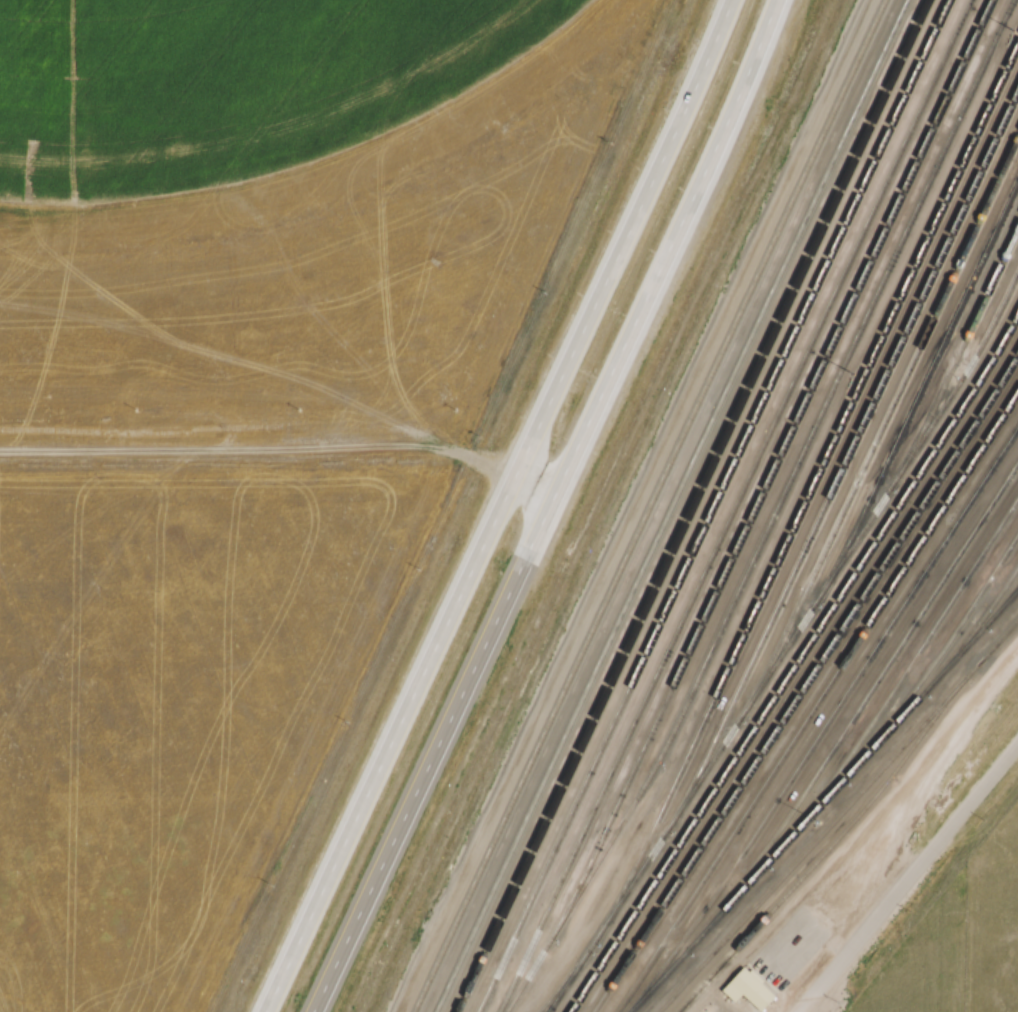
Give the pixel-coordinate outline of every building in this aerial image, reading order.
[(746,967),(732,981),(745,994),(763,1011),(776,996),(746,967)] [(745,994),(737,1003),(723,990),(732,981),(745,994)]
